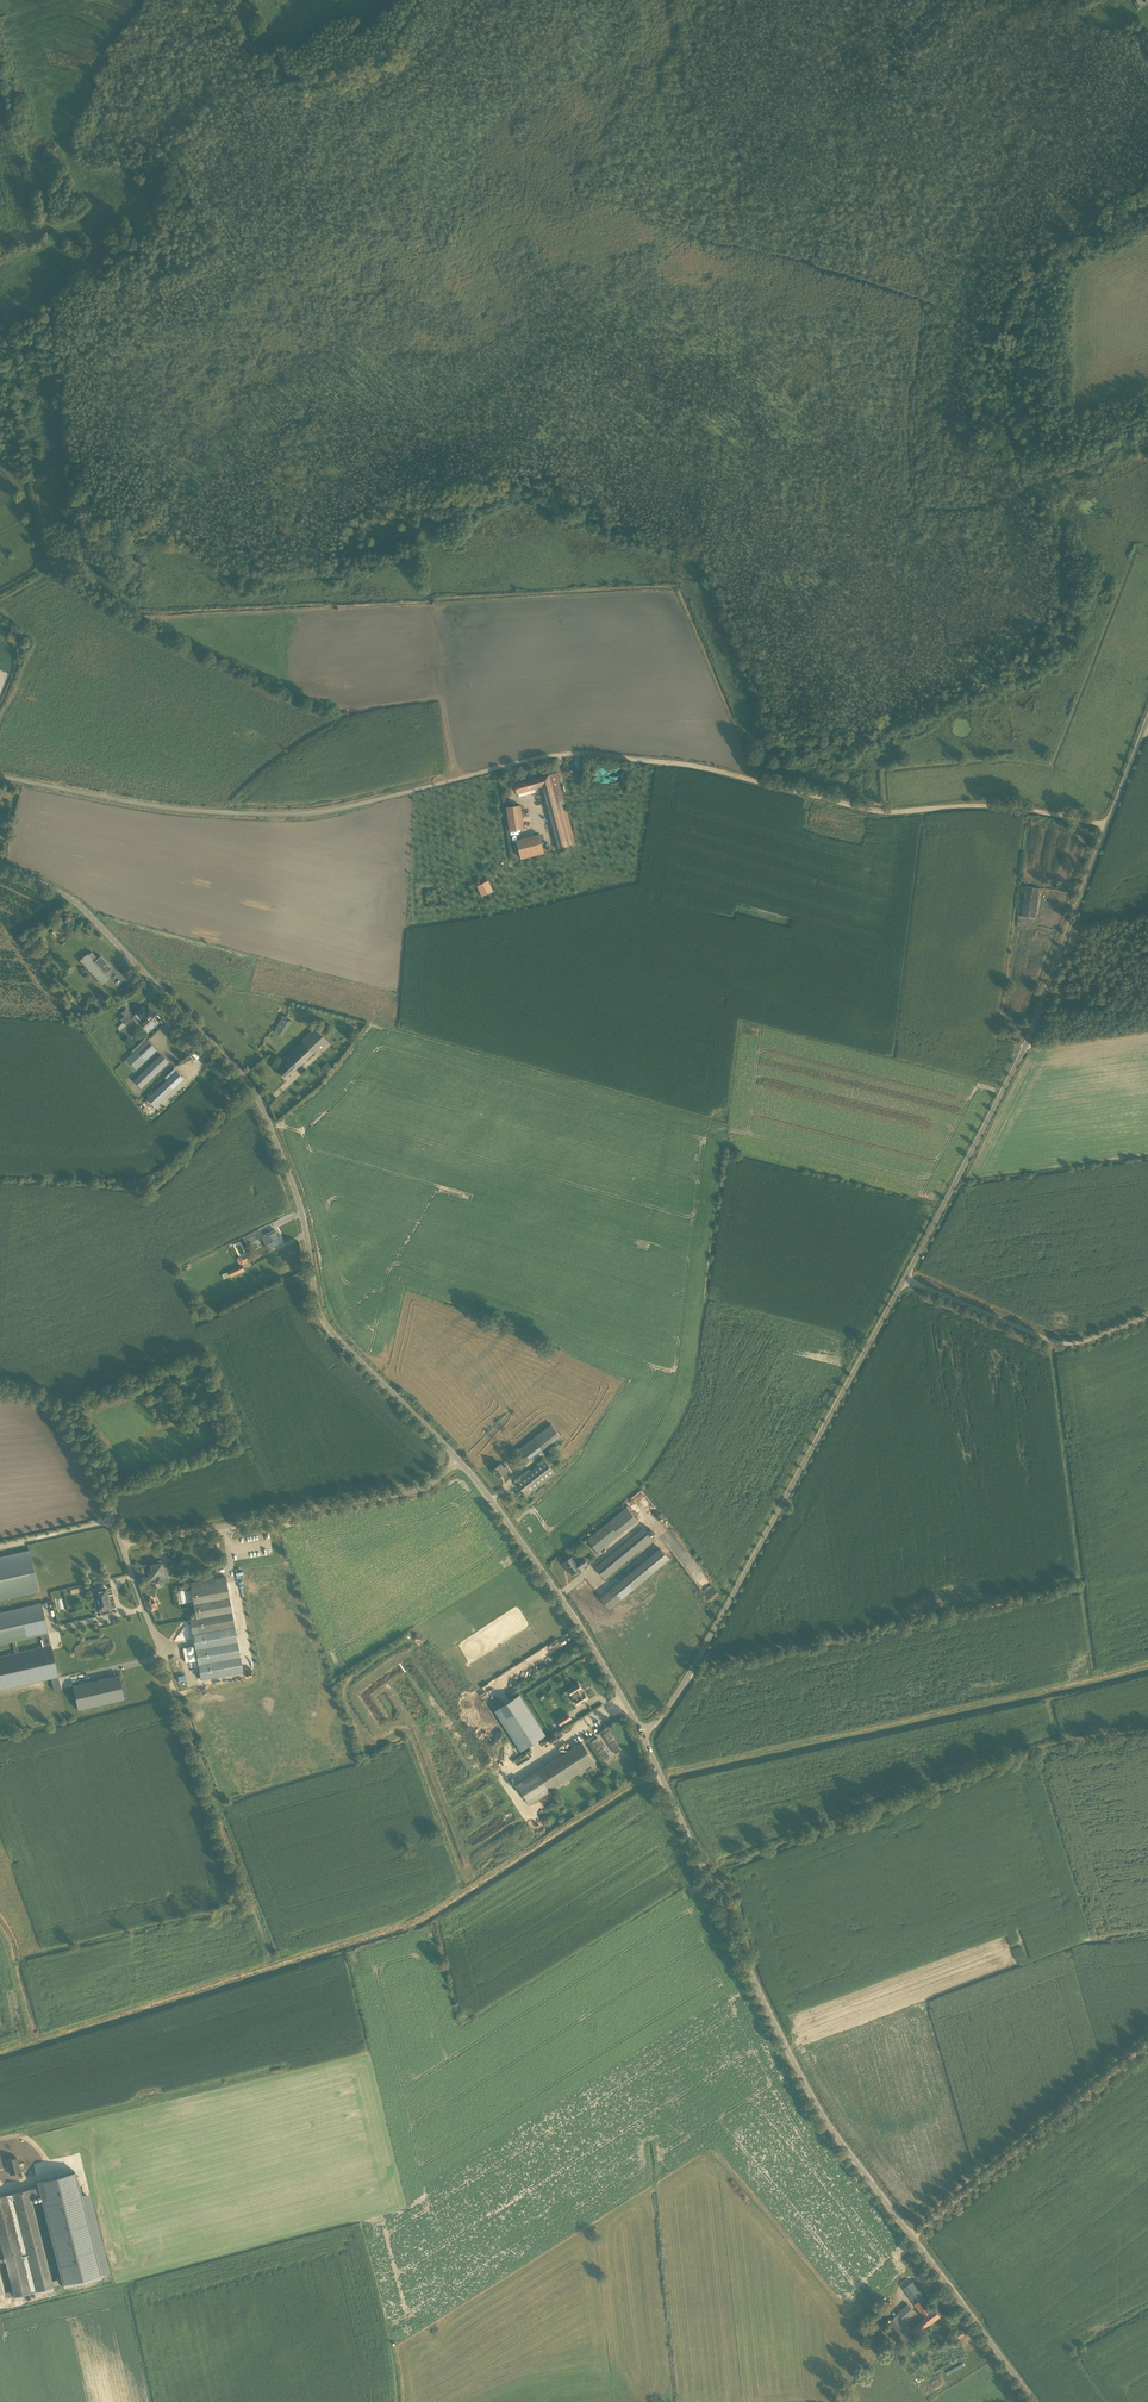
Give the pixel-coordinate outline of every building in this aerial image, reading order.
[(575,845),(564,800),(557,773),(525,781),(515,784),(517,794),(528,791),(528,790),(542,787),(558,849),(575,845)] [(510,831),(524,829),(521,805),(506,807),(510,831)] [(539,834),(516,840),(521,859),(544,853),(539,834)] [(488,880),(477,886),(482,896),(493,891),(488,880)] [(1020,916),(1035,918),(1040,889),(1025,886),(1020,916)] [(51,932),(55,937),(63,929),(59,925),(51,932)] [(105,961),(101,956),(86,970),(91,975),(95,971),(96,972),(100,968),(105,974),(107,971),(108,972),(109,971),(108,970),(111,968),(107,963),(107,964),(105,962),(105,961)] [(107,990),(108,991),(112,988),(109,983),(101,988),(103,992),(107,990)] [(97,998),(91,1003),(97,1011),(103,1006),(97,998)] [(140,1010),(136,1013),(142,1020),(139,1023),(143,1027),(155,1015),(152,1011),(149,1013),(143,1007),(141,1009),(140,1009),(139,1010),(140,1010)] [(120,1020),(122,1022),(117,1027),(120,1030),(125,1025),(125,1024),(133,1016),(129,1012),(120,1020)] [(286,1018),(287,1017),(282,1014),(274,1031),(283,1036),(291,1021),(286,1018)] [(287,1064),(279,1072),(286,1079),(327,1040),(315,1028),(282,1059),(287,1064)] [(135,1043),(129,1036),(123,1041),(130,1048),(135,1043)] [(136,1070),(157,1050),(147,1039),(126,1059),(136,1070)] [(141,1088),(168,1062),(161,1055),(134,1081),(141,1088)] [(325,1064),(323,1066),(324,1066),(321,1069),(326,1074),(332,1068),(327,1063),(326,1064),(325,1064)] [(176,1071),(147,1099),(154,1107),(184,1079),(176,1071)] [(262,1236),(263,1236),(269,1249),(284,1242),(281,1237),(279,1238),(275,1230),(271,1232),(271,1231),(270,1232),(263,1236),(262,1236)] [(256,1240),(263,1236),(262,1236),(263,1236),(260,1232),(248,1238),(250,1242),(256,1239),(256,1240)] [(251,1254),(242,1259),(241,1257),(238,1259),(241,1264),(242,1264),(253,1259),(251,1254)] [(230,1277),(244,1271),(242,1265),(227,1271),(230,1277)] [(180,1382),(183,1390),(191,1386),(188,1378),(180,1382)] [(526,1461),(560,1436),(552,1424),(517,1448),(526,1461)] [(544,1460),(527,1473),(515,1483),(527,1497),(556,1474),(544,1460)] [(501,1464),(493,1470),(499,1478),(509,1469),(506,1466),(504,1468),(501,1464)] [(598,1553),(637,1520),(627,1507),(587,1540),(598,1553)] [(604,1579),(653,1539),(644,1528),(595,1568),(604,1579)] [(39,1591),(29,1550),(0,1556),(0,1600),(39,1591)] [(614,1591),(612,1588),(600,1598),(609,1609),(669,1559),(663,1552),(615,1591),(614,1591)] [(572,1557),(563,1563),(568,1571),(569,1571),(572,1574),(580,1569),(579,1568),(584,1566),(584,1567),(588,1564),(584,1558),(576,1564),(572,1557)] [(224,1559),(215,1560),(216,1568),(226,1566),(224,1559)] [(163,1573),(161,1563),(159,1564),(159,1563),(153,1564),(153,1565),(151,1565),(152,1569),(148,1569),(150,1580),(167,1576),(167,1572),(163,1573)] [(225,1576),(207,1579),(190,1582),(191,1589),(190,1589),(196,1619),(190,1619),(201,1680),(243,1672),(232,1612),(225,1576)] [(105,1589),(105,1588),(103,1587),(101,1588),(100,1589),(100,1590),(96,1591),(97,1597),(95,1598),(97,1608),(98,1608),(99,1611),(100,1611),(101,1615),(110,1613),(109,1609),(110,1609),(109,1604),(110,1604),(108,1598),(107,1598),(107,1595),(108,1595),(106,1589),(105,1589)] [(151,1598),(144,1601),(149,1613),(156,1610),(155,1606),(156,1606),(154,1600),(153,1601),(151,1598)] [(58,1677),(51,1645),(41,1603),(0,1612),(0,1645),(13,1642),(15,1653),(0,1657),(0,1690),(58,1677)] [(119,1675),(72,1686),(78,1710),(124,1699),(119,1675)] [(578,1705),(580,1704),(588,1699),(585,1693),(584,1693),(581,1689),(582,1689),(578,1683),(568,1690),(578,1705)] [(521,1751),(546,1735),(520,1695),(495,1711),(521,1751)] [(562,1717),(557,1721),(561,1726),(566,1722),(562,1717)] [(615,1740),(609,1730),(603,1734),(609,1743),(615,1740)] [(597,1737),(591,1741),(597,1750),(603,1746),(597,1737)] [(621,1750),(615,1740),(609,1744),(615,1754),(621,1750)] [(582,1742),(537,1771),(517,1784),(530,1804),(550,1791),(595,1762),(582,1742)] [(604,1761),(610,1757),(604,1747),(598,1751),(604,1761)] [(10,2174),(20,2172),(17,2158),(6,2160),(10,2174)] [(101,2274),(75,2172),(37,2181),(39,2187),(35,2187),(0,2196),(0,2237),(15,2296),(53,2286),(63,2284),(101,2274)] [(905,2342),(940,2316),(934,2308),(929,2312),(927,2309),(928,2308),(922,2299),(924,2297),(913,2281),(903,2288),(925,2318),(911,2329),(904,2322),(915,2312),(908,2304),(888,2322),(905,2342)] [(955,2332),(958,2339),(965,2335),(961,2328),(955,2332)]
